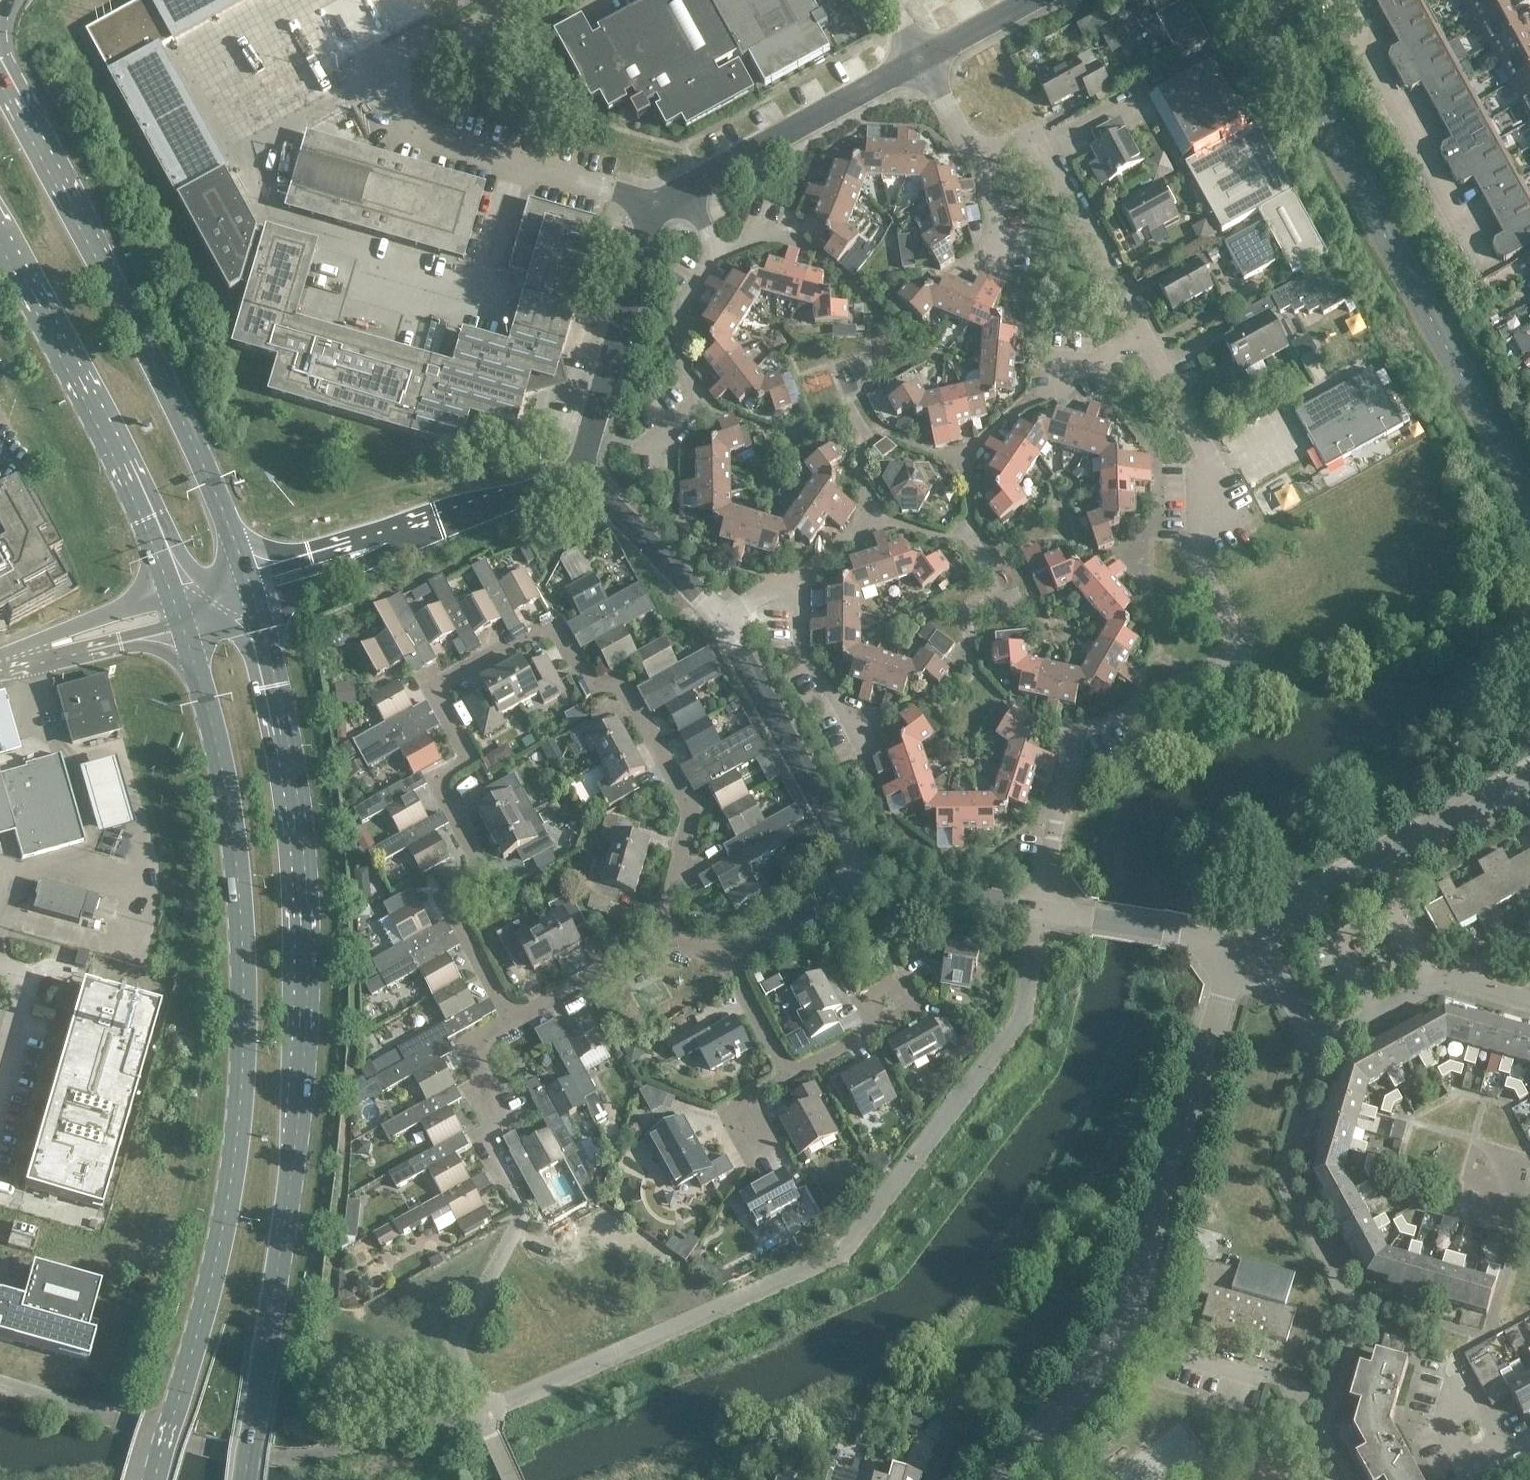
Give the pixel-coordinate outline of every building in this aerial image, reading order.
[(86,31),(178,199),(227,172),(159,48),(217,16),(208,0),(142,0),(86,31)] [(707,0),(657,0),(598,33),(600,37),(593,41),(582,21),(554,36),(591,104),(600,99),(609,115),(628,104),(626,100),(633,96),(638,106),(631,109),(637,122),(650,115),(646,107),(656,102),(660,110),(656,112),(666,131),(682,122),(687,131),(754,94),(739,66),(734,69),(730,62),(738,57),(707,0)] [(738,57),(742,63),(749,59),(765,88),(829,53),(817,32),(827,27),(822,18),(820,20),(809,0),(707,0),(738,57)] [(1210,42),(1187,0),(1156,17),(1179,59),(1210,42)] [(1379,10),(1396,0),(1374,0),(1379,10)] [(1422,0),(1396,0),(1379,10),(1399,47),(1390,52),(1388,60),(1396,74),(1447,46),(1422,0)] [(1469,9),(1486,0),(1464,0),(1469,9)] [(1469,9),(1480,28),(1510,11),(1504,0),(1486,0),(1469,9)] [(1510,11),(1480,28),(1490,47),(1529,25),(1529,20),(1529,17),(1517,23),(1510,11)] [(1104,27),(1098,15),(1077,27),(1083,39),(1104,27)] [(1490,47),(1500,66),(1529,50),(1529,47),(1525,37),(1529,34),(1529,25),(1490,47)] [(1133,40),(1122,46),(1129,59),(1140,53),(1133,40)] [(1478,103),(1447,46),(1396,74),(1404,89),(1411,91),(1420,86),(1441,123),(1478,103)] [(1500,66),(1511,85),(1529,74),(1529,50),(1500,66)] [(1052,107),(1081,91),(1086,100),(1106,89),(1093,67),(1082,73),(1075,61),(1038,81),(1052,107)] [(1252,120),(1220,61),(1150,99),(1183,159),(1252,120)] [(1511,85),(1521,104),(1529,99),(1529,74),(1511,85)] [(1521,104),(1529,120),(1529,99),(1521,104)] [(1499,141),(1478,103),(1441,123),(1451,142),(1442,147),(1440,154),(1448,169),(1499,141)] [(1256,127),(1185,166),(1221,233),(1257,213),(1292,276),(1327,257),(1256,127)] [(867,129),(867,138),(883,139),(884,130),(867,129)] [(908,131),(898,130),(897,146),(883,146),(881,179),(905,180),(907,147),(908,131)] [(1120,176),(1143,163),(1125,130),(1097,145),(1099,149),(1092,152),(1109,183),(1121,177),(1120,176)] [(1520,179),(1499,141),(1448,169),(1456,183),(1464,185),(1473,180),(1483,199),(1520,179)] [(835,165),(829,180),(860,192),(866,178),(881,179),(883,146),(867,145),(866,160),(855,160),(850,171),(835,165)] [(907,147),(905,180),(921,181),(925,196),(957,187),(953,171),(937,175),(934,164),(923,164),(924,148),(907,147)] [(340,205),(335,222),(464,259),(484,189),(377,157),(376,163),(353,156),(349,169),(304,155),(293,191),(340,205)] [(1175,164),(1160,172),(1167,185),(1182,177),(1175,164)] [(817,168),(814,175),(823,178),(826,171),(817,168)] [(252,234),(221,177),(173,203),(225,297),(236,291),(246,294),(240,315),(230,350),(276,364),(266,399),(394,436),(403,438),(421,444),(454,453),(464,419),(510,432),(522,391),(534,394),(537,383),(501,373),(506,354),(460,340),(450,375),(289,328),(311,251),(252,234)] [(1520,179),(1483,199),(1493,218),(1529,198),(1529,197),(1520,179)] [(860,192),(829,180),(824,193),(809,188),(805,198),(820,203),(821,203),(852,214),(860,192)] [(975,193),(972,183),(957,187),(925,196),(931,219),(963,210),(960,197),(975,193)] [(1161,226),(1177,217),(1159,185),(1121,206),(1137,234),(1159,222),(1161,226)] [(1493,218),(1503,236),(1494,241),(1492,249),(1497,258),(1505,261),(1529,248),(1529,198),(1493,218)] [(600,222),(529,202),(509,272),(532,279),(579,293),(600,222)] [(821,203),(820,203),(815,218),(830,224),(826,235),(835,243),(825,255),(838,265),(858,240),(846,229),(852,214),(821,203)] [(967,226),(963,210),(931,219),(935,234),(922,243),(940,271),(954,261),(945,248),(955,242),(952,231),(967,226)] [(1244,281),(1280,261),(1260,225),(1224,245),(1244,281)] [(799,254),(788,251),(784,266),(785,266),(776,299),(800,305),(808,273),(795,269),(799,254)] [(857,253),(843,270),(852,277),(866,260),(857,253)] [(913,257),(902,259),(903,271),(914,269),(913,257)] [(1172,311),(1211,289),(1202,272),(1209,268),(1203,257),(1195,262),(1197,265),(1158,286),(1172,311)] [(733,275),(725,288),(724,289),(752,308),(761,294),(776,299),(785,266),(784,266),(769,262),(765,277),(753,274),(747,284),(733,275)] [(1251,309),(1257,319),(1267,313),(1268,314),(1277,309),(1280,314),(1291,308),(1294,315),(1305,309),(1309,315),(1319,309),(1323,315),(1344,304),(1324,267),(1270,297),(1271,298),(1251,309)] [(927,271),(917,273),(919,281),(929,280),(927,271)] [(824,277),(808,273),(800,305),(814,309),(815,325),(848,324),(847,307),(831,307),(830,296),(819,292),(824,277)] [(989,281),(980,276),(974,291),(960,285),(947,316),(969,326),(983,295),(989,281)] [(579,293),(532,279),(506,354),(501,373),(537,383),(553,382),(579,293)] [(933,310),(947,316),(960,285),(945,279),(939,294),(928,289),(920,298),(908,288),(897,300),(922,323),(933,310)] [(725,288),(712,280),(706,288),(719,297),(711,309),(739,327),(752,308),(724,289),(725,288)] [(1015,351),(1015,350),(1016,334),(1001,333),(1002,321),(992,317),(1004,287),(989,281),(983,295),(969,326),(983,332),(982,348),(1015,351)] [(739,327),(711,309),(702,323),(716,332),(709,341),(716,350),(704,360),(714,373),(740,353),(730,340),(739,327)] [(1267,313),(1257,319),(1239,329),(1241,332),(1224,342),(1233,359),(1231,360),(1234,364),(1236,362),(1242,373),(1286,348),(1268,314),(1267,313)] [(1496,314),(1489,318),(1492,323),(1499,320),(1496,314)] [(1506,327),(1498,332),(1504,341),(1511,336),(1506,327)] [(856,330),(845,330),(845,341),(857,340),(856,330)] [(1299,361),(1316,351),(1309,339),(1292,348),(1299,361)] [(1015,351),(982,348),(980,372),(1013,375),(1014,361),(1030,362),(1031,351),(1015,350),(1015,351)] [(755,371),(740,353),(714,373),(723,384),(710,394),(717,402),(729,392),(755,371)] [(1521,363),(1527,369),(1529,366),(1529,355),(1521,363)] [(701,368),(696,372),(700,378),(705,374),(701,368)] [(1403,426),(1372,370),(1294,412),(1325,469),(1403,426)] [(765,384),(755,371),(729,392),(739,405),(752,395),(759,404),(770,400),(775,415),(791,409),(780,378),(765,384)] [(1013,375),(980,372),(980,373),(976,373),(972,375),(968,378),(966,381),(965,386),(965,390),(963,390),(970,423),(987,419),(983,403),(994,401),(996,390),(1011,391),(1013,375)] [(931,432),(947,429),(947,428),(940,396),(925,399),(916,385),(888,402),(897,417),(910,409),(916,418),(928,416),(931,432)] [(970,423),(963,390),(940,396),(947,428),(947,429),(950,444),(961,441),(957,426),(970,423)] [(1100,409),(1090,406),(1086,421),(1072,417),(1063,449),(1086,455),(1095,424),(1096,424),(1100,409)] [(1021,425),(1012,438),(1039,457),(1048,444),(1063,449),(1072,417),(1056,412),(1052,428),(1041,425),(1034,434),(1021,425)] [(734,418),(718,423),(723,439),(713,442),(712,454),(696,454),(696,471),(730,470),(729,454),(751,447),(745,428),(738,430),(734,418)] [(900,423),(896,431),(909,436),(914,424),(906,421),(900,423)] [(1095,424),(1086,455),(1101,460),(1101,476),(1134,475),(1134,474),(1150,474),(1149,458),(1118,459),(1117,447),(1107,444),(1111,429),(1096,424),(1095,424)] [(1039,457),(1012,438),(1004,450),(991,441),(985,450),(997,459),(998,458),(1025,477),(1039,457)] [(891,450),(883,441),(874,448),(881,458),(891,450)] [(815,480),(806,493),(833,512),(846,521),(855,508),(829,489),(836,480),(829,471),(842,461),(832,448),(805,467),(815,480)] [(998,458),(997,459),(988,471),(1002,481),(995,490),(1002,499),(989,509),(1000,523),(1026,502),(1016,490),(1025,477),(998,458)] [(906,470),(891,467),(883,481),(893,492),(890,493),(895,501),(897,499),(902,513),(918,513),(923,499),(925,501),(930,493),(927,492),(937,480),(929,467),(914,470),(914,467),(905,467),(906,470)] [(730,494),(730,470),(696,471),(697,485),(681,485),(681,496),(697,495),(730,494)] [(1150,485),(1150,474),(1134,474),(1134,475),(1101,476),(1102,500),(1135,499),(1134,485),(1150,485)] [(3,619),(8,628),(35,613),(78,589),(31,503),(22,508),(15,494),(14,493),(13,493),(12,493),(10,493),(1,498),(0,498),(0,552),(0,553),(0,620),(3,619)] [(833,512),(806,493),(792,513),(819,532),(827,521),(840,530),(846,521),(833,512)] [(730,510),(730,494),(697,495),(697,511),(713,511),(714,522),(725,526),(720,541),(735,546),(745,514),(730,510)] [(1135,515),(1135,499),(1102,500),(1102,515),(1087,521),(1098,552),(1114,546),(1108,531),(1119,527),(1119,516),(1135,515)] [(819,532),(792,513),(783,526),(768,521),(758,553),(775,558),(779,542),(790,546),(797,537),(810,546),(819,532)] [(768,521),(745,514),(735,546),(736,546),(731,561),(741,564),(745,549),(758,553),(768,521)] [(888,550),(884,535),(874,538),(878,553),(865,558),(875,589),(898,582),(888,551),(888,550)] [(904,546),(888,550),(888,551),(898,582),(913,577),(922,590),(949,571),(939,557),(926,566),(920,557),(908,561),(904,546)] [(563,555),(560,560),(567,572),(585,562),(577,547),(563,555)] [(531,555),(524,559),(527,564),(534,560),(531,555)] [(1072,585),(1082,597),(1107,575),(1106,575),(1119,564),(1113,558),(1101,569),(1096,563),(1084,573),(1076,565),(1066,569),(1060,555),(1044,562),(1057,592),(1072,585)] [(875,589),(865,558),(849,563),(854,578),(843,581),(843,592),(827,592),(827,609),(860,609),(860,594),(875,589)] [(499,586),(486,561),(472,569),(485,594),(486,594),(499,618),(500,617),(512,610),(514,613),(541,599),(534,586),(526,572),(499,586)] [(964,572),(951,580),(955,586),(968,578),(964,572)] [(1053,593),(1045,574),(1034,579),(1042,598),(1053,593)] [(1122,593),(1107,575),(1082,597),(1098,615),(1122,593)] [(608,602),(593,576),(571,588),(566,591),(581,618),(584,616),(592,629),(647,598),(640,585),(608,602)] [(460,608),(443,577),(429,584),(440,606),(441,606),(456,633),(459,639),(472,632),(474,636),(502,621),(500,617),(499,618),(486,594),(485,594),(460,608)] [(811,593),(811,608),(821,608),(821,593),(811,593)] [(1133,605),(1122,593),(1098,615),(1109,627),(1101,640),(1129,657),(1137,642),(1124,634),(1129,624),(1121,616),(1133,605)] [(402,595),(388,603),(415,651),(427,644),(429,648),(456,633),(441,606),(440,606),(415,620),(402,595)] [(655,612),(647,598),(592,629),(598,641),(594,643),(610,671),(636,656),(635,656),(637,655),(637,654),(623,629),(655,612)] [(415,651),(388,603),(374,610),(388,635),(362,649),(377,677),(404,662),(402,658),(415,651)] [(860,609),(827,609),(827,623),(811,623),(811,634),(827,634),(827,633),(860,633),(860,609)] [(332,638),(332,641),(333,645),(336,648),(341,648),(344,647),(346,644),(347,640),(345,637),(342,634),(339,633),(335,635),(332,638)] [(827,633),(827,634),(827,649),(843,649),(843,661),(854,665),(849,680),(864,685),(865,685),(875,654),(860,649),(860,633),(827,633)] [(954,646),(937,633),(928,644),(946,658),(954,646)] [(1024,633),(993,636),(994,649),(1025,646),(1024,633)] [(459,640),(453,643),(460,656),(467,652),(462,642),(461,642),(459,640)] [(663,640),(637,654),(637,655),(635,656),(636,656),(650,683),(654,681),(661,693),(717,663),(709,649),(678,666),(663,640)] [(1129,657),(1101,640),(1089,660),(1117,677),(1116,678),(1131,686),(1136,677),(1122,669),(1129,657)] [(1018,694),(1035,698),(1042,666),(1027,662),(1025,646),(994,649),(992,650),(994,667),(1010,665),(1011,677),(1022,679),(1018,694)] [(912,666),(898,661),(887,692),(903,697),(908,683),(919,686),(926,677),(938,686),(949,673),(922,653),(912,666)] [(898,661),(875,654),(865,685),(864,685),(859,700),(869,703),(874,688),(887,692),(898,661)] [(521,660),(500,671),(520,706),(538,696),(544,704),(564,693),(545,658),(531,665),(534,669),(528,672),(521,660)] [(1117,677),(1089,660),(1081,674),(1065,671),(1058,703),(1059,703),(1075,707),(1078,691),(1089,694),(1095,684),(1109,692),(1116,678),(1117,677)] [(725,676),(717,663),(661,693),(668,706),(664,708),(679,735),(707,719),(693,693),(725,676)] [(1065,671),(1042,666),(1035,698),(1048,701),(1045,717),(1055,719),(1059,703),(1058,703),(1065,671)] [(520,706),(500,671),(480,682),(488,694),(481,698),(479,694),(465,702),(484,737),(505,726),(500,717),(520,706)] [(72,744),(117,732),(103,680),(58,693),(72,744)] [(406,680),(400,683),(403,688),(409,685),(406,680)] [(353,683),(335,686),(338,705),(356,703),(353,683)] [(398,683),(384,690),(371,698),(385,724),(354,742),(361,756),(412,727),(406,715),(413,710),(398,683)] [(728,694),(726,700),(728,704),(731,705),(738,701),(732,692),(728,694)] [(0,698),(0,756),(27,749),(11,695),(0,698)] [(738,702),(732,705),(735,712),(742,708),(738,702)] [(583,705),(572,711),(577,722),(589,716),(583,705)] [(1012,715),(1003,709),(999,715),(1007,721),(1012,715)] [(888,756),(893,772),(925,761),(920,747),(933,737),(913,710),(900,720),(909,733),(900,740),(903,751),(888,756)] [(1016,710),(1012,714),(1012,715),(1007,721),(996,737),(1009,746),(1005,761),(1036,770),(1052,775),(1056,760),(1026,750),(1030,739),(1020,733),(1030,720),(1016,710)] [(721,745),(707,719),(679,735),(694,762),(698,760),(704,772),(760,741),(753,728),(721,745)] [(336,720),(328,720),(329,739),(337,739),(336,720)] [(596,753),(602,764),(631,748),(618,724),(600,734),(593,721),(569,735),(580,756),(589,751),(591,756),(596,753)] [(420,740),(412,727),(361,756),(368,769),(400,751),(415,778),(442,763),(427,736),(420,740)] [(553,741),(544,746),(549,754),(558,750),(553,741)] [(768,756),(760,741),(704,772),(712,784),(708,786),(723,813),(750,798),(736,773),(768,756)] [(349,742),(339,748),(346,759),(356,753),(349,742)] [(644,771),(631,748),(602,764),(608,774),(603,776),(605,781),(597,786),(608,807),(634,794),(627,781),(644,771)] [(494,753),(487,757),(492,767),(503,762),(499,754),(494,753)] [(60,756),(52,758),(28,765),(30,774),(0,782),(0,833),(13,829),(22,860),(84,842),(60,756)] [(114,761),(78,771),(97,837),(98,852),(124,862),(132,827),(114,761)] [(932,784),(925,761),(893,772),(898,785),(883,790),(886,800),(901,795),(901,794),(932,784)] [(1036,770),(1005,761),(999,780),(998,783),(1029,793),(1033,780),(1048,785),(1052,775),(1036,770)] [(357,762),(348,767),(353,776),(362,771),(357,762)] [(477,812),(490,836),(525,817),(533,812),(513,775),(488,789),(495,802),(477,812)] [(403,783),(382,795),(354,810),(362,824),(387,810),(401,835),(424,823),(428,821),(414,794),(410,796),(403,783)] [(1029,793),(998,783),(993,798),(977,798),(978,831),(994,831),(994,815),(1005,815),(1008,804),(1024,809),(1029,793)] [(937,799),(932,784),(901,794),(901,795),(906,810),(921,805),(925,816),(936,816),(937,832),(953,832),(954,832),(953,799),(937,799)] [(764,824),(750,798),(723,813),(738,840),(741,838),(748,850),(744,852),(745,853),(785,830),(785,831),(803,821),(796,806),(764,824)] [(978,831),(977,798),(953,799),(954,832),(953,832),(953,848),(964,847),(963,832),(978,831)] [(553,849),(533,812),(525,817),(490,836),(504,859),(522,849),(529,862),(553,849)] [(610,842),(605,858),(642,869),(650,843),(630,837),(634,823),(611,816),(606,819),(600,839),(610,842)] [(431,835),(424,823),(401,835),(368,853),(376,867),(408,849),(423,876),(450,860),(435,833),(431,835)] [(745,853),(744,852),(716,867),(723,881),(719,883),(734,910),(761,895),(747,868),(792,843),(785,831),(785,830),(745,853)] [(370,838),(360,844),(364,853),(375,847),(370,838)] [(1502,851),(1490,858),(1512,898),(1529,889),(1529,891),(1529,870),(1522,856),(1508,863),(1503,853),(1503,852),(1502,851)] [(1522,856),(1529,870),(1529,851),(1522,856)] [(642,869),(605,858),(600,875),(590,872),(585,892),(588,897),(611,903),(615,889),(635,895),(642,869)] [(1512,898),(1490,858),(1477,865),(1478,866),(1484,877),(1470,884),(1492,924),(1502,919),(1501,918),(1500,919),(1495,908),(1512,898)] [(41,880),(32,911),(78,924),(87,893),(41,880)] [(1450,881),(1450,880),(1437,887),(1444,899),(1449,909),(1455,919),(1460,927),(1477,918),(1483,928),(1482,928),(1483,929),(1492,924),(1470,884),(1456,892),(1450,881)] [(364,885),(356,886),(357,899),(370,898),(370,890),(364,885)] [(432,930),(410,891),(383,905),(390,918),(380,924),(394,950),(373,961),(380,975),(435,945),(428,932),(432,930)] [(552,923),(541,928),(557,958),(581,946),(571,927),(584,920),(570,895),(549,907),(554,916),(549,918),(552,923)] [(1449,909),(1444,899),(1424,910),(1429,920),(1449,909)] [(1455,919),(1449,909),(1429,920),(1435,930),(1455,919)] [(717,915),(709,919),(712,925),(720,921),(717,915)] [(1460,929),(1460,927),(1455,919),(1435,930),(1440,940),(1460,929)] [(534,972),(557,958),(541,928),(530,934),(528,930),(524,932),(519,924),(497,936),(510,960),(524,953),(534,972)] [(1466,939),(1460,929),(1440,940),(1446,950),(1466,939)] [(981,944),(949,939),(949,941),(944,941),(922,952),(929,965),(939,960),(943,967),(933,972),(941,986),(970,991),(974,968),(977,968),(981,944)] [(442,957),(435,945),(380,975),(388,988),(419,971),(434,997),(461,982),(446,955),(442,957)] [(88,954),(78,951),(74,966),(84,969),(88,954)] [(373,963),(362,969),(367,980),(378,974),(373,963)] [(840,1008),(820,974),(791,990),(803,1011),(796,1015),(811,1041),(838,1026),(831,1013),(840,1008)] [(381,977),(366,985),(372,996),(387,988),(381,977)] [(475,1009),(461,982),(434,997),(449,1022),(399,1049),(406,1062),(406,1063),(430,1050),(430,1051),(479,1024),(472,1011),(475,1009)] [(113,986),(111,996),(83,988),(24,1188),(99,1210),(157,1009),(122,999),(125,990),(113,986)] [(1447,1014),(1444,1015),(1447,1042),(1468,1048),(1477,1018),(1467,1015),(1465,1019),(1447,1014)] [(1447,1042),(1444,1015),(1440,1015),(1425,1024),(1422,1019),(1413,1024),(1428,1053),(1447,1042)] [(1499,1024),(1477,1018),(1468,1048),(1464,1064),(1474,1067),(1479,1051),(1491,1055),(1499,1024)] [(605,1046),(590,1019),(563,1034),(565,1038),(552,1045),(571,1079),(584,1101),(597,1093),(579,1061),(605,1046)] [(750,1052),(733,1020),(716,1029),(717,1031),(711,1035),(709,1033),(695,1041),(690,1031),(668,1043),(677,1060),(698,1049),(715,1079),(743,1064),(739,1057),(750,1052)] [(960,1044),(947,1021),(935,1027),(931,1020),(887,1044),(902,1070),(950,1043),(956,1049),(960,1044)] [(972,1024),(968,1031),(976,1035),(980,1029),(972,1024)] [(1428,1053),(1413,1024),(1392,1036),(1407,1064),(1418,1058),(1426,1072),(1436,1067),(1428,1053)] [(1522,1031),(1499,1024),(1491,1055),(1503,1058),(1498,1074),(1509,1077),(1514,1061),(1522,1031)] [(1522,1031),(1514,1061),(1529,1066),(1529,1033),(1522,1031)] [(1407,1064),(1392,1036),(1371,1047),(1387,1075),(1395,1089),(1404,1084),(1396,1070),(1407,1064)] [(637,1045),(625,1051),(632,1064),(644,1057),(637,1045)] [(1387,1075),(1371,1047),(1362,1053),(1364,1057),(1348,1066),(1345,1070),(1367,1086),(1387,1075)] [(406,1063),(406,1062),(375,1080),(382,1094),(414,1077),(428,1102),(437,1098),(455,1088),(440,1061),(437,1063),(430,1051),(430,1050),(406,1063)] [(894,1099),(873,1060),(862,1066),(863,1069),(855,1074),(853,1071),(841,1078),(860,1114),(872,1108),(874,1111),(894,1099)] [(371,1063),(361,1069),(368,1082),(390,1070),(385,1062),(374,1068),(371,1063)] [(1451,1074),(1449,1064),(1437,1070),(1442,1079),(1451,1074)] [(1463,1068),(1449,1064),(1451,1074),(1461,1077),(1463,1068)] [(1367,1086),(1345,1070),(1344,1072),(1340,1085),(1335,1084),(1331,1098),(1361,1106),(1367,1086)] [(571,1079),(545,1094),(546,1097),(533,1104),(548,1132),(549,1132),(565,1160),(575,1154),(578,1152),(560,1121),(586,1106),(584,1101),(571,1079)] [(363,1080),(350,1088),(360,1105),(381,1093),(373,1080),(365,1085),(363,1080)] [(1507,1080),(1504,1089),(1514,1092),(1521,1084),(1507,1080)] [(821,1097),(814,1084),(793,1096),(799,1108),(779,1119),(800,1155),(808,1151),(837,1134),(817,1099),(821,1097)] [(1527,1097),(1521,1084),(1514,1092),(1519,1101),(1527,1097)] [(650,1090),(641,1095),(652,1115),(664,1108),(672,1110),(675,1102),(662,1098),(663,1095),(650,1090)] [(1397,1092),(1385,1099),(1393,1106),(1402,1101),(1397,1092)] [(428,1102),(382,1127),(390,1141),(421,1124),(435,1149),(435,1150),(444,1144),(445,1145),(463,1135),(448,1108),(444,1110),(437,1098),(428,1102)] [(1377,1111),(1361,1106),(1331,1098),(1325,1121),(1355,1129),(1358,1117),(1374,1122),(1377,1111)] [(1393,1106),(1385,1099),(1381,1113),(1390,1115),(1393,1106)] [(601,1106),(590,1111),(598,1125),(608,1119),(601,1106)] [(649,1140),(658,1156),(675,1186),(694,1175),(702,1188),(734,1171),(726,1156),(708,1166),(684,1121),(649,1140)] [(1355,1129),(1325,1121),(1318,1143),(1348,1152),(1364,1156),(1367,1146),(1351,1141),(1355,1129)] [(611,1125),(602,1130),(609,1143),(618,1137),(611,1125)] [(358,1130),(352,1133),(355,1139),(361,1136),(358,1130)] [(549,1132),(548,1132),(522,1147),(524,1151),(511,1158),(523,1179),(543,1214),(556,1207),(539,1174),(565,1160),(549,1132)] [(359,1142),(357,1154),(368,1156),(370,1145),(359,1142)] [(1348,1152),(1318,1143),(1315,1154),(1320,1156),(1315,1173),(1315,1175),(1342,1173),(1348,1152)] [(435,1150),(435,1149),(389,1174),(397,1188),(428,1171),(442,1196),(443,1197),(466,1184),(467,1184),(470,1182),(455,1155),(452,1157),(445,1145),(444,1144),(435,1150)] [(808,1151),(800,1155),(806,1165),(813,1160),(808,1151)] [(575,1154),(565,1160),(583,1193),(593,1187),(575,1154)] [(1368,1157),(1364,1171),(1375,1169),(1377,1160),(1368,1157)] [(1380,1179),(1375,1169),(1364,1171),(1371,1183),(1380,1179)] [(760,1187),(741,1197),(757,1226),(765,1222),(767,1224),(771,1222),(769,1219),(778,1215),(779,1216),(796,1206),(804,1221),(800,1223),(811,1245),(831,1234),(805,1186),(793,1192),(782,1172),(759,1185),(760,1187)] [(1353,1192),(1342,1173),(1315,1175),(1316,1179),(1325,1196),(1320,1198),(1325,1207),(1353,1192)] [(443,1197),(442,1196),(411,1214),(393,1224),(373,1234),(381,1248),(431,1221),(439,1234),(458,1224),(465,1237),(492,1222),(477,1195),(474,1197),(467,1184),(466,1184),(443,1197)] [(1367,1184),(1353,1192),(1325,1207),(1336,1228),(1364,1213),(1358,1202),(1372,1194),(1367,1184)] [(843,1200),(830,1201),(831,1211),(844,1210),(843,1200)] [(347,1202),(346,1211),(359,1212),(360,1203),(347,1202)] [(1370,1224),(1364,1213),(1336,1228),(1348,1248),(1375,1233),(1390,1225),(1384,1216),(1370,1224)] [(1443,1218),(1441,1228),(1454,1231),(1457,1222),(1443,1218)] [(1406,1228),(1401,1219),(1393,1223),(1400,1235),(1406,1228)] [(38,1230),(13,1223),(7,1246),(32,1253),(38,1230)] [(345,1227),(344,1236),(356,1237),(357,1228),(345,1227)] [(1416,1230),(1406,1228),(1400,1235),(1413,1240),(1416,1230)] [(1386,1253),(1375,1233),(1348,1248),(1353,1258),(1358,1256),(1367,1272),(1369,1274),(1386,1253)] [(344,1238),(343,1250),(355,1244),(356,1239),(344,1238)] [(1411,1243),(1406,1259),(1398,1289),(1420,1295),(1429,1265),(1417,1262),(1422,1246),(1411,1243)] [(1406,1259),(1386,1253),(1369,1274),(1372,1276),(1389,1281),(1388,1286),(1398,1289),(1406,1259)] [(1441,1269),(1429,1265),(1420,1295),(1442,1302),(1456,1256),(1446,1253),(1441,1269)] [(443,1254),(430,1262),(434,1269),(447,1262),(443,1254)] [(1466,1259),(1456,1256),(1442,1302),(1464,1308),(1473,1278),(1461,1275),(1466,1259)] [(1197,1259),(1187,1292),(1196,1294),(1213,1299),(1210,1307),(1206,1306),(1202,1318),(1213,1321),(1206,1342),(1260,1358),(1266,1337),(1286,1343),(1296,1310),(1285,1307),(1294,1276),(1242,1261),(1239,1271),(1197,1259)] [(31,1266),(21,1304),(0,1298),(0,1340),(12,1344),(12,1342),(25,1346),(25,1347),(27,1348),(27,1346),(40,1350),(39,1351),(41,1352),(42,1351),(55,1354),(54,1355),(56,1356),(57,1355),(69,1358),(69,1360),(71,1360),(71,1359),(84,1362),(83,1364),(86,1364),(97,1326),(89,1324),(100,1285),(41,1268),(31,1266)] [(1484,1281),(1473,1278),(1464,1308),(1486,1315),(1500,1269),(1489,1266),(1484,1281)] [(729,1269),(723,1272),(725,1286),(735,1280),(729,1269)] [(340,1273),(337,1306),(354,1298),(342,1272),(340,1273)] [(1381,1350),(1402,1356),(1406,1342),(1385,1336),(1381,1350)] [(1408,1364),(1376,1355),(1371,1371),(1359,1368),(1350,1401),(1385,1411),(1388,1401),(1395,1403),(1395,1404),(1396,1404),(1407,1369),(1408,1364)] [(1495,1365),(1490,1355),(1469,1367),(1475,1377),(1495,1365)] [(1500,1375),(1495,1365),(1475,1377),(1480,1384),(1500,1376),(1500,1375)] [(1500,1375),(1500,1376),(1506,1386),(1512,1400),(1523,1417),(1529,1413),(1529,1381),(1529,1378),(1518,1384),(1510,1370),(1500,1375)] [(1506,1386),(1500,1376),(1480,1384),(1486,1398),(1506,1386)] [(1512,1400),(1506,1386),(1486,1398),(1492,1411),(1512,1400)] [(1350,1401),(1349,1403),(1361,1406),(1354,1429),(1353,1430),(1365,1453),(1355,1458),(1367,1479),(1388,1479),(1404,1471),(1399,1461),(1405,1458),(1405,1459),(1407,1458),(1390,1427),(1390,1424),(1393,1414),(1385,1411),(1350,1401)] [(932,1422),(926,1434),(936,1438),(942,1426),(932,1422)] [(831,1467),(828,1479),(859,1479),(864,1463),(856,1460),(852,1473),(831,1467)] [(864,1463),(859,1479),(875,1479),(869,1478),(873,1465),(864,1463)] [(891,1479),(922,1479),(924,1474),(895,1466),(891,1479)] [(1412,1467),(1404,1471),(1388,1479),(1419,1479),(1412,1467)]
